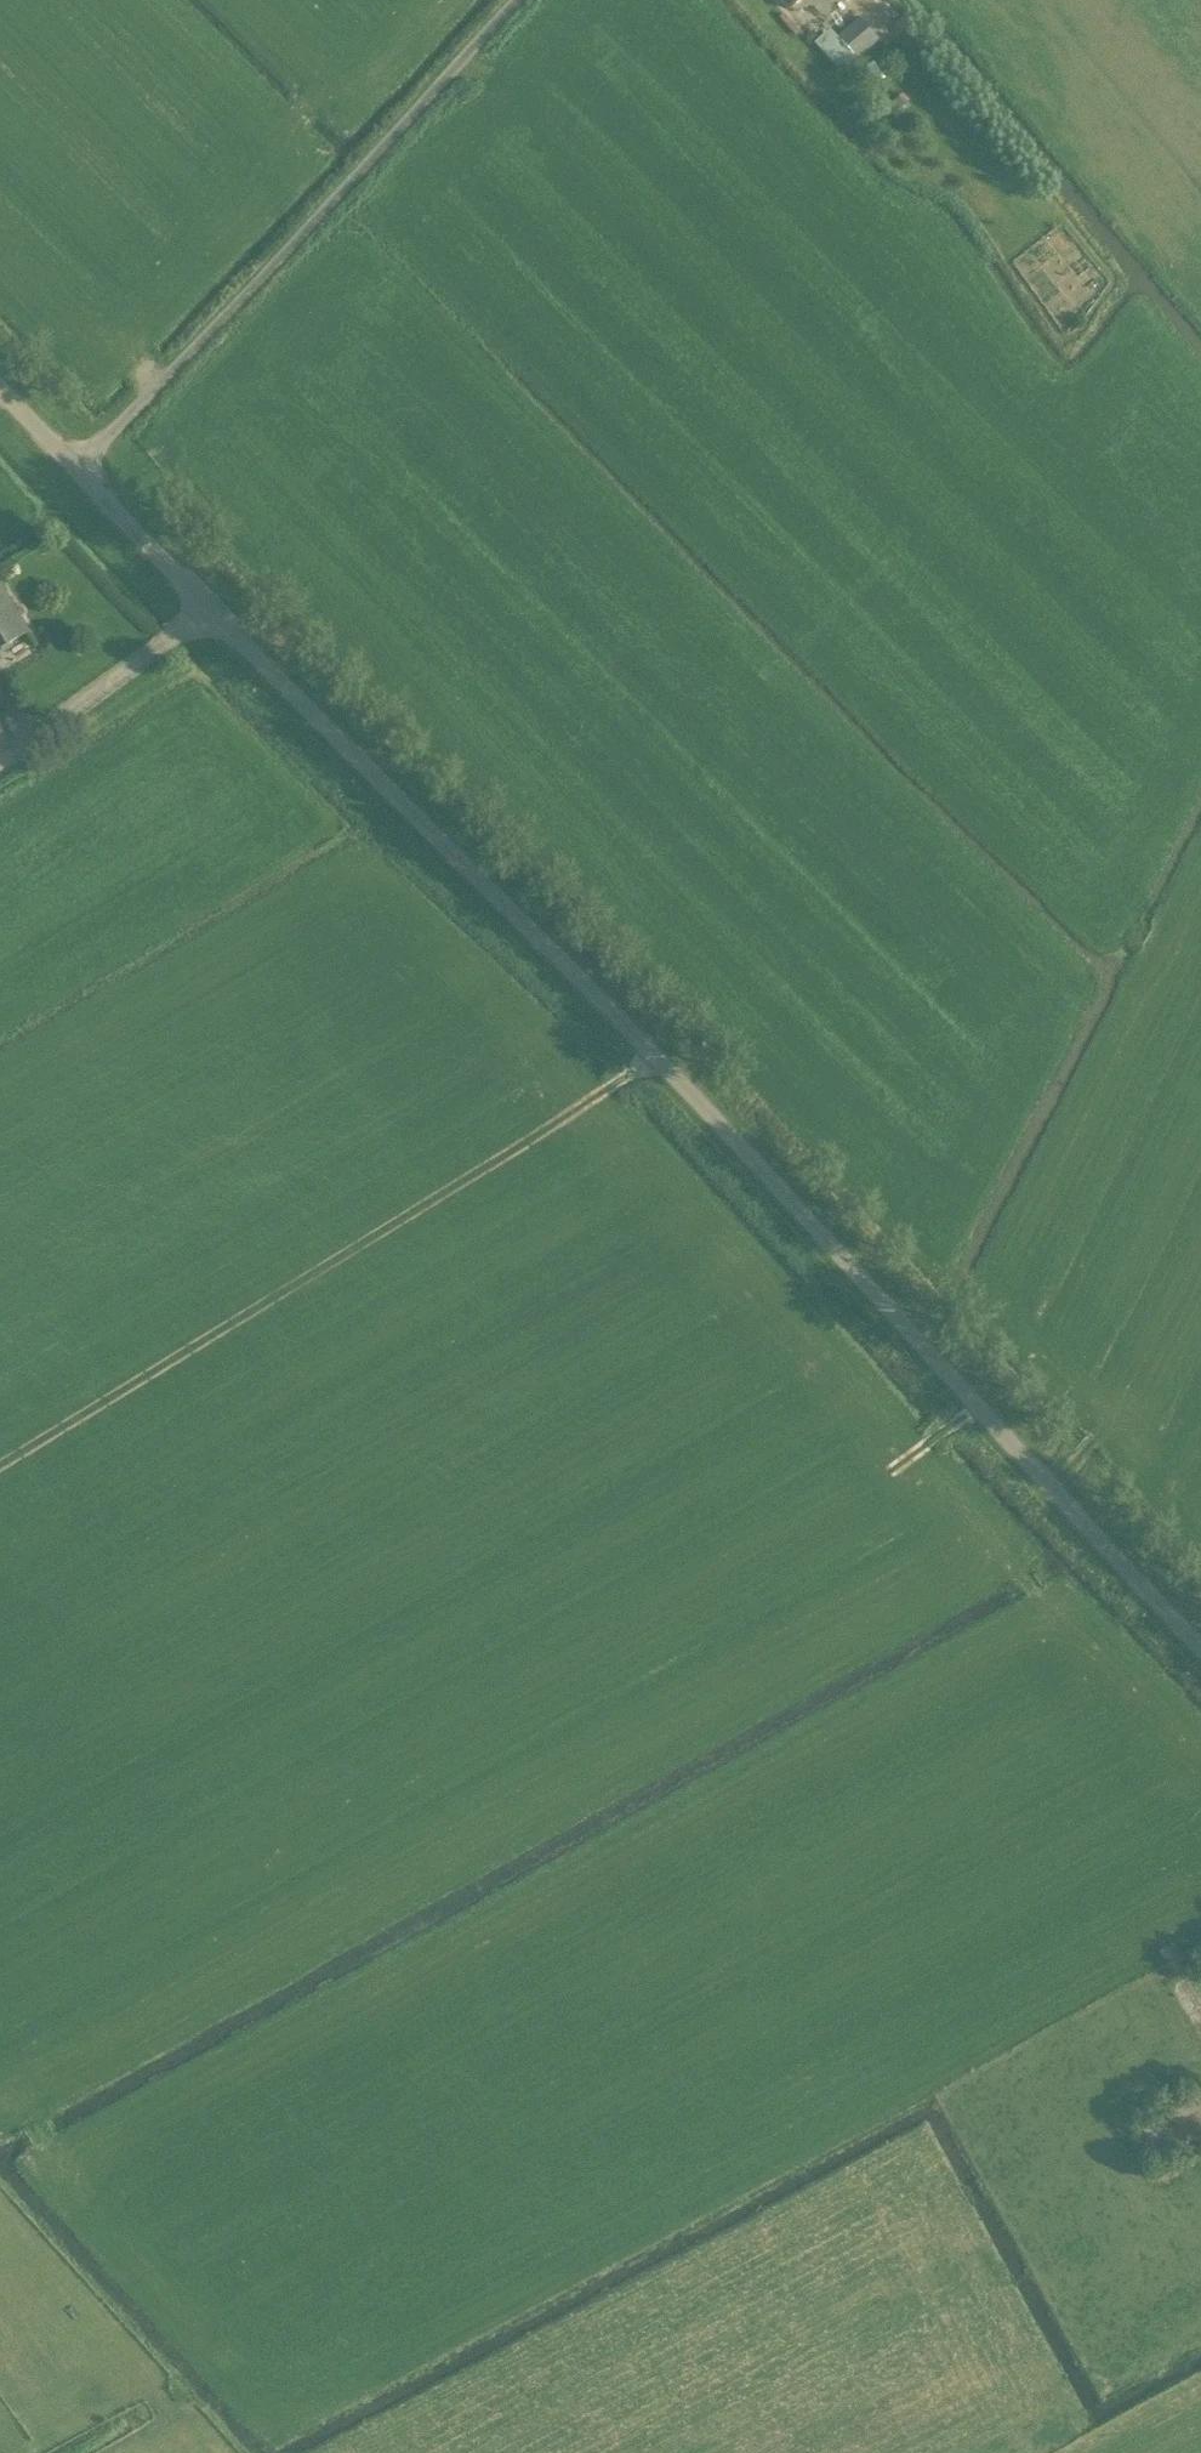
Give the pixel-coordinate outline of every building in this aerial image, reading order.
[(788,9),(798,0),(780,0),(788,9)] [(857,59),(880,40),(861,18),(838,38),(830,28),(815,42),(839,71),(855,57),(857,59)] [(27,632),(0,587),(0,649),(27,632)] [(8,745),(0,732),(0,750),(8,745)]
